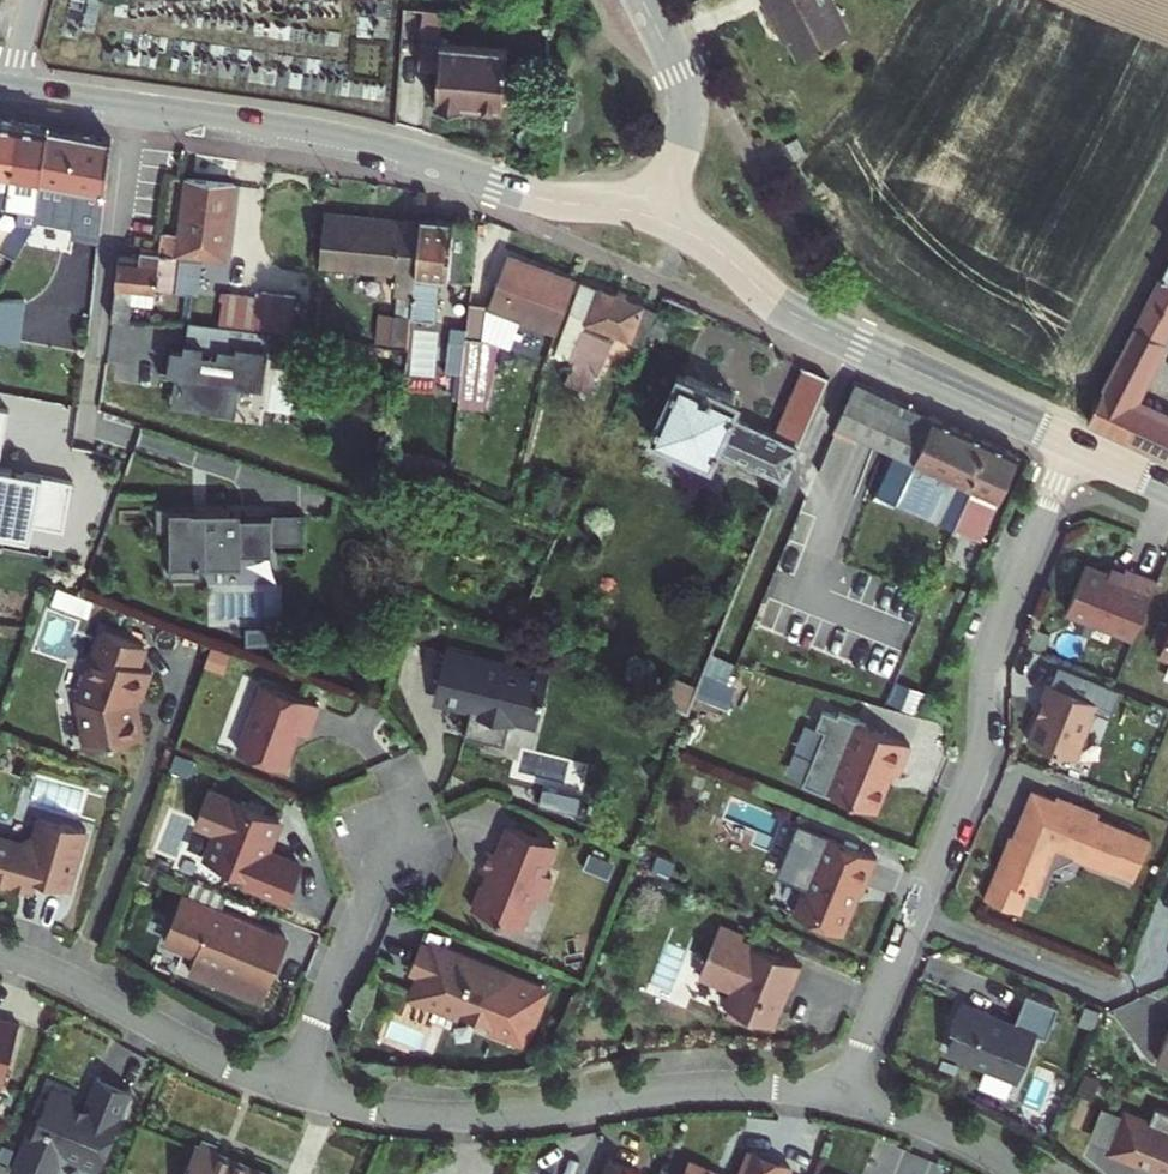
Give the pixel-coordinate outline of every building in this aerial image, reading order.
[(768,10),(781,33),(785,31),(800,59),(847,34),(828,0),(763,0),(768,10)] [(443,20),(422,18),(420,45),(441,46),(443,20)] [(441,46),(420,45),(419,69),(440,71),(437,106),(451,107),(465,108),(466,103),(505,106),(509,73),(523,74),(530,74),(532,53),(441,46)] [(1,170),(15,172),(21,124),(6,121),(0,120),(0,174),(1,170)] [(42,178),(49,128),(35,126),(21,124),(15,172),(24,174),(20,206),(38,208),(42,178)] [(49,128),(42,178),(108,190),(114,139),(82,134),(49,128)] [(797,136),(786,142),(796,159),(807,153),(802,144),(797,136)] [(38,208),(35,214),(63,220),(75,222),(73,235),(103,240),(108,190),(42,178),(38,208)] [(212,182),(189,181),(184,248),(166,247),(162,288),(193,291),(196,292),(198,292),(200,258),(231,260),(234,184),(212,182)] [(324,265),(419,274),(423,221),(376,217),(329,213),(324,265)] [(423,221),(419,274),(416,314),(439,318),(444,277),(468,280),(474,221),(449,218),(424,216),(423,221)] [(61,233),(73,235),(75,222),(63,220),(61,233)] [(492,293),(557,323),(578,274),(545,259),(513,243),(492,293)] [(120,288),(116,317),(136,320),(137,313),(137,303),(156,305),(158,289),(162,289),(162,288),(166,247),(156,246),(146,245),(144,259),(123,257),(120,288)] [(1131,402),(1167,329),(1167,260),(1100,392),(1096,401),(1087,420),(1167,458),(1167,419),(1131,402)] [(620,294),(583,276),(551,349),(569,358),(560,378),(583,388),(613,329),(643,342),(657,311),(620,294)] [(279,291),(272,323),(306,326),(310,287),(281,284),(279,291)] [(272,323),(279,291),(226,287),(224,319),(272,323)] [(473,291),(470,324),(465,372),(495,375),(500,333),(488,332),(492,293),(473,291)] [(29,308),(30,303),(0,297),(0,304),(29,308)] [(0,304),(0,342),(22,346),(29,308),(0,304)] [(245,343),(247,324),(213,319),(194,318),(189,347),(187,369),(186,368),(182,400),(235,407),(240,378),(250,380),(252,363),(242,362),(245,343)] [(252,363),(250,380),(261,382),(266,346),(245,343),(242,362),(252,363)] [(189,347),(176,345),(173,367),(186,368),(187,369),(189,347)] [(807,361),(772,438),(733,420),(739,405),(681,379),(653,439),(724,472),(731,458),(783,482),(828,371),(818,366),(807,361)] [(830,430),(952,485),(935,524),(949,531),(967,491),(963,489),(983,444),(917,413),(851,382),(830,430)] [(81,478),(2,467),(11,406),(0,404),(0,534),(32,539),(35,523),(74,528),(81,478)] [(1000,451),(983,444),(963,489),(967,491),(949,531),(978,544),(1016,459),(1000,451)] [(302,547),(302,509),(159,510),(160,562),(231,562),(231,547),(302,547)] [(1069,605),(1135,634),(1159,579),(1128,565),(1124,575),(1089,559),(1069,605)] [(145,647),(103,631),(79,695),(89,744),(123,739),(144,736),(137,710),(133,709),(137,698),(142,700),(152,673),(137,667),(145,647)] [(547,680),(439,640),(425,678),(462,691),(457,702),(449,724),(461,729),(488,739),(499,709),(532,721),(547,680)] [(696,690),(724,703),(743,663),(715,649),(696,690)] [(678,675),(669,698),(689,706),(698,683),(678,675)] [(1092,696),(1042,677),(1035,695),(1039,696),(1030,717),(1024,734),(1071,752),(1092,696)] [(462,691),(425,678),(421,689),(457,702),(462,691)] [(919,706),(923,691),(898,685),(894,700),(919,706)] [(266,686),(241,753),(286,770),(300,732),(310,736),(314,726),(321,706),(266,686)] [(901,777),(912,752),(858,727),(860,723),(847,718),(845,721),(834,716),(826,732),(831,735),(806,787),(829,797),(830,795),(874,815),(883,797),(887,789),(884,788),(890,776),(896,779),(898,779),(899,778),(900,778),(901,778),(901,777)] [(281,821),(212,792),(199,824),(221,834),(209,862),(249,879),(247,883),(290,901),(299,881),(303,869),(268,854),(272,844),(278,841),(284,827),(281,821)] [(1037,895),(1052,858),(1069,850),(1073,857),(1133,881),(1150,840),(1096,818),(1099,814),(1079,806),(1076,814),(1063,808),(1064,805),(1031,792),(1012,838),(1014,843),(1017,850),(1009,872),(997,868),(985,900),(1020,914),(1029,892),(1037,895)] [(14,883),(35,890),(39,879),(70,890),(89,832),(44,816),(37,836),(12,849),(1,845),(4,835),(0,834),(0,879),(14,883)] [(475,900),(470,911),(519,932),(532,899),(540,902),(550,879),(543,876),(554,848),(507,829),(496,856),(489,853),(480,874),(487,877),(483,888),(480,889),(475,900)] [(793,917),(842,937),(852,913),(855,904),(850,902),(854,893),(863,896),(877,863),(825,842),(793,917)] [(262,1003),(287,942),(185,900),(166,946),(196,958),(190,972),(262,1003)] [(795,988),(804,967),(745,942),(742,934),(722,926),(702,976),(734,989),(737,996),(729,1013),(756,1025),(759,1019),(775,1026),(784,1004),(782,1003),(787,991),(789,985),(795,988)] [(447,956),(416,942),(405,968),(420,974),(415,987),(411,995),(431,1004),(433,1000),(487,1024),(505,980),(473,967),(475,962),(449,952),(447,956)] [(971,1055),(974,1061),(1021,1080),(1040,1034),(1050,1038),(1062,1006),(1029,993),(1017,1023),(963,1001),(957,1017),(954,1025),(959,1027),(951,1047),(971,1055)] [(22,1028),(0,1022),(0,1088),(7,1090),(22,1028)] [(1157,1056),(1167,1061),(1167,1030),(1167,1033),(1157,1056)] [(134,1096),(99,1081),(85,1115),(75,1111),(76,1108),(52,1098),(47,1110),(43,1109),(38,1121),(42,1122),(40,1128),(37,1127),(18,1173),(63,1173),(66,1167),(76,1163),(101,1173),(102,1173),(134,1096)] [(1113,1151),(1140,1161),(1156,1167),(1161,1155),(1167,1157),(1167,1112),(1157,1107),(1149,1126),(1126,1117),(1113,1151)] [(1113,1151),(1126,1117),(1103,1108),(1090,1141),(1113,1151)] [(184,1173),(255,1173),(214,1158),(217,1151),(201,1144),(198,1151),(194,1149),(184,1173)] [(758,1165),(744,1160),(738,1173),(780,1173),(758,1165)] [(617,1167),(606,1162),(601,1173),(635,1173),(617,1167)]
